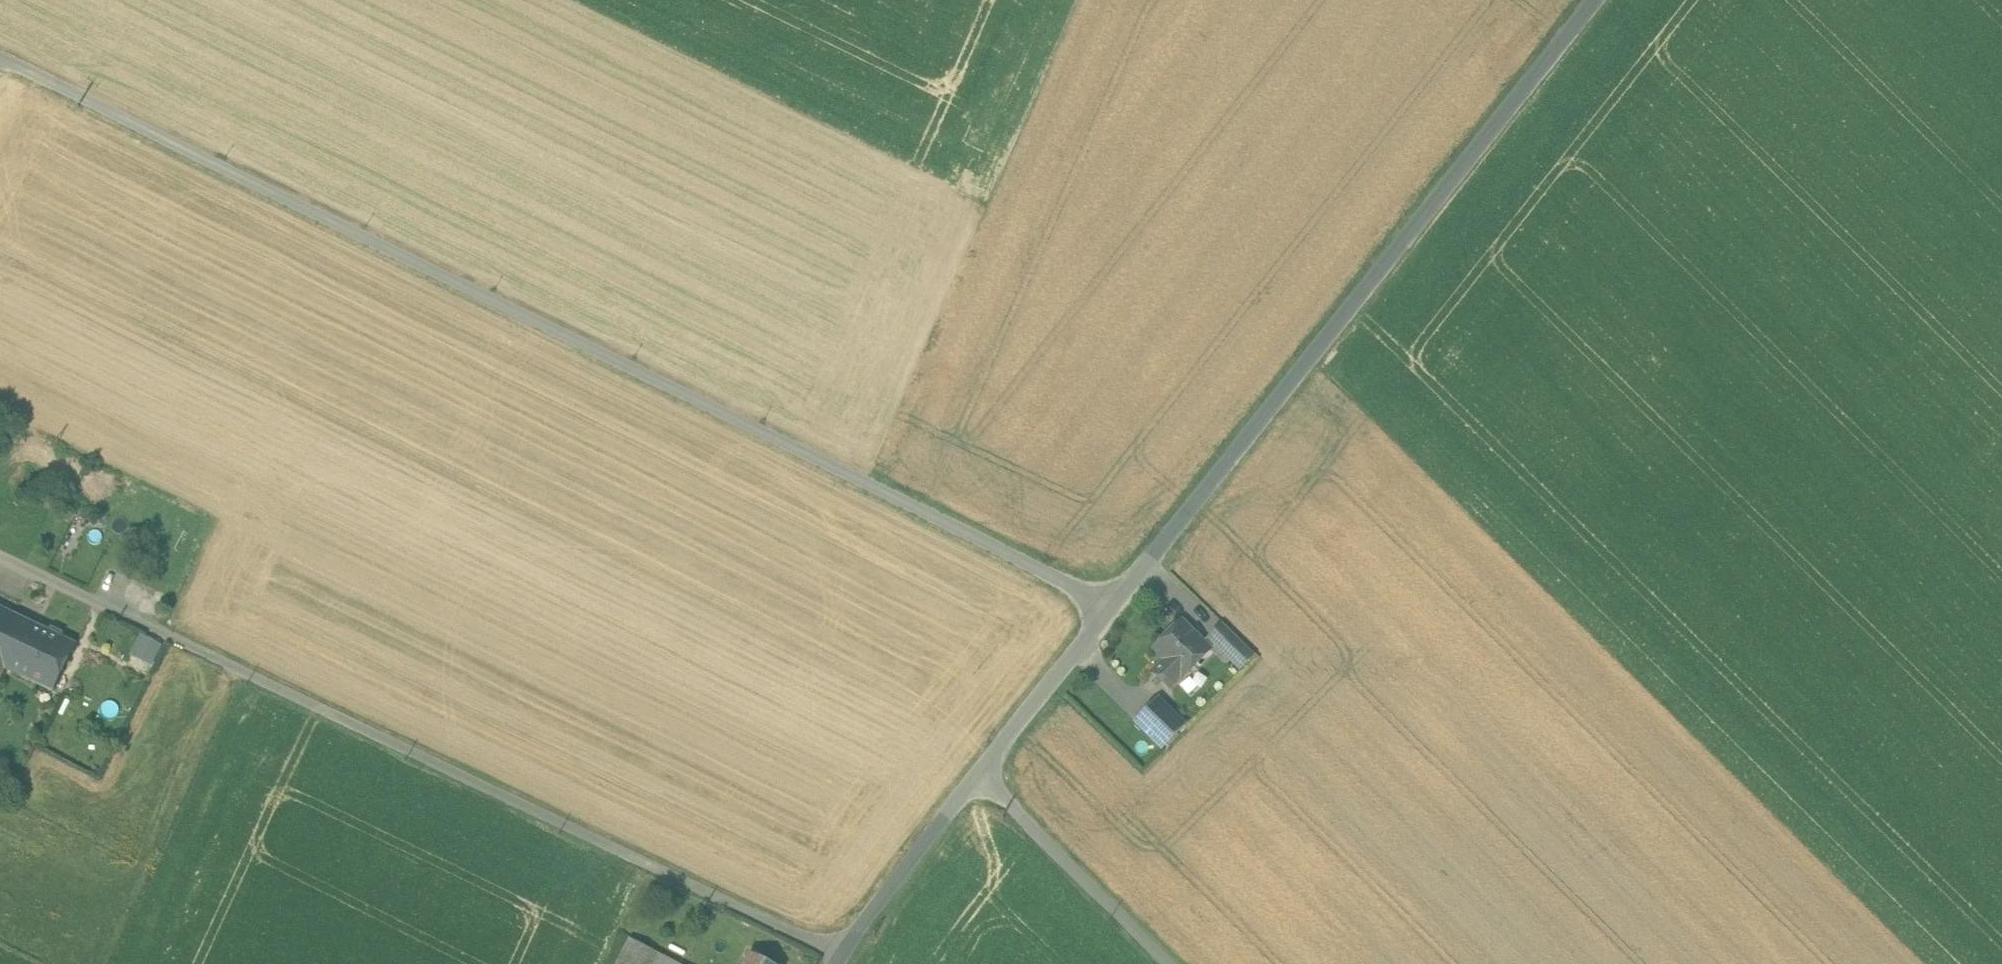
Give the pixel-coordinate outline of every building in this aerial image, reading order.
[(0,607),(0,660),(21,617),(0,607)] [(5,668),(30,680),(53,691),(77,644),(62,637),(62,632),(52,628),(48,630),(21,617),(0,660),(0,666),(5,668)] [(1182,621),(1154,649),(1164,660),(1181,676),(1182,677),(1210,649),(1182,621)] [(1241,642),(1222,623),(1208,638),(1227,657),(1241,642)] [(151,663),(161,644),(140,634),(130,653),(151,663)] [(1241,642),(1227,657),(1239,669),(1253,654),(1241,642)] [(1164,660),(1153,671),(1170,687),(1181,676),(1164,660)] [(1184,724),(1159,699),(1136,722),(1162,747),(1184,724)] [(630,938),(619,960),(627,963),(650,963),(656,952),(630,938)] [(656,952),(650,963),(679,963),(656,952)] [(751,954),(746,963),(771,963),(751,954)]
